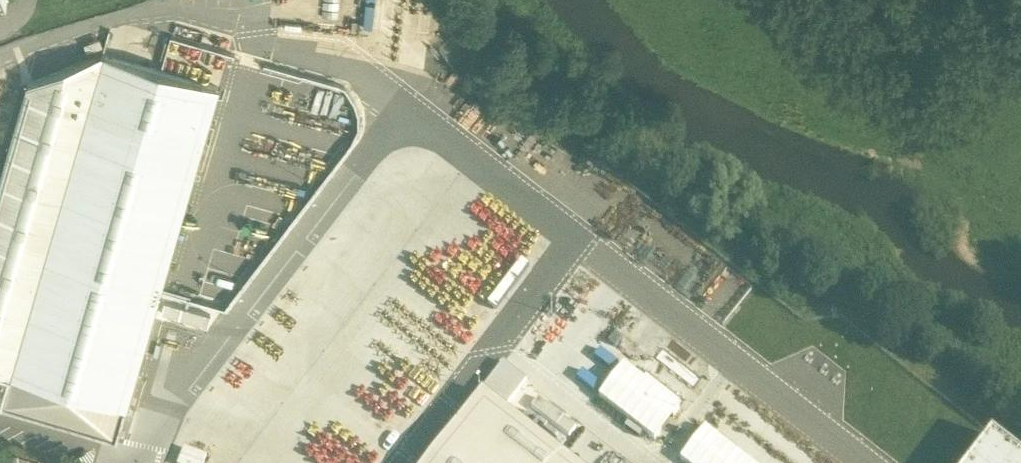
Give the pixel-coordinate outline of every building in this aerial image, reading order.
[(34,81),(0,200),(0,403),(117,437),(218,86),(102,53),(34,81)] [(636,336),(596,386),(630,412),(669,362),(636,336)] [(527,379),(504,361),(481,391),(504,408),(527,379)] [(481,391),(425,462),(574,462),(504,408),(481,391)] [(992,439),(973,462),(1020,462),(992,439)]
